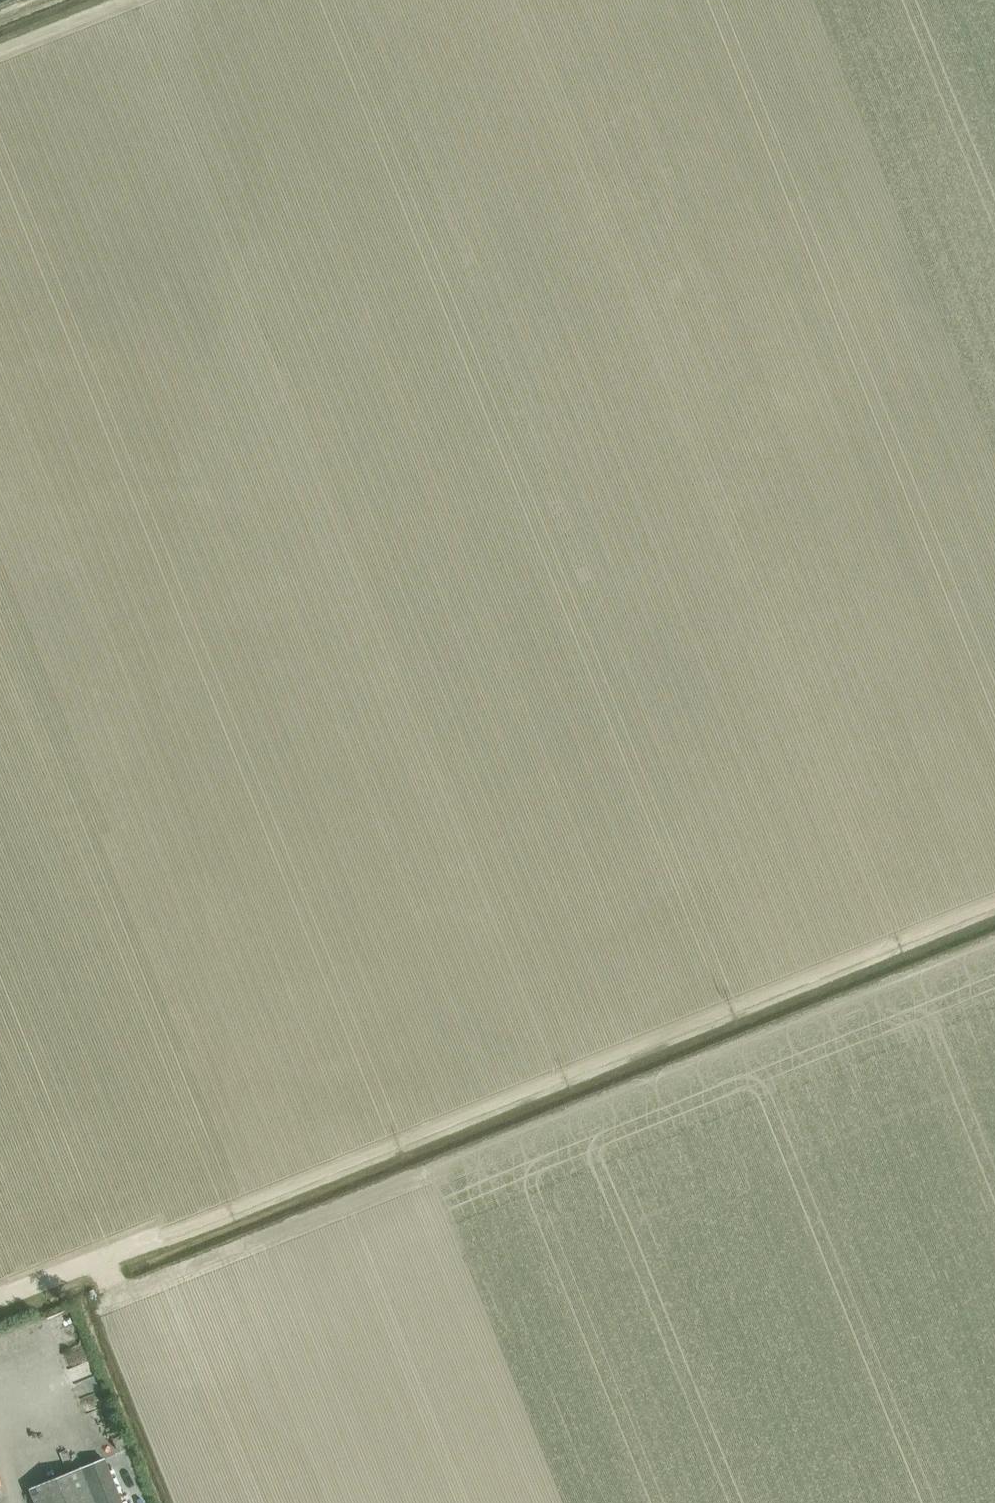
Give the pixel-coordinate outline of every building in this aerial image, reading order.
[(102,1460),(80,1469),(80,1468),(30,1488),(36,1502),(119,1502),(102,1460)]
